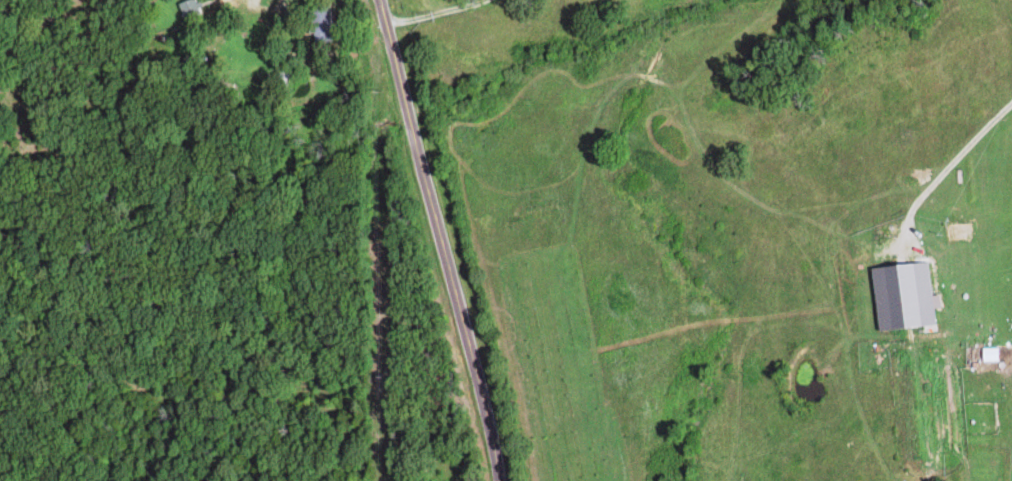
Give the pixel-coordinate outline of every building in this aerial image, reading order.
[(200,0),(188,0),(183,2),(189,19),(205,12),(200,0)] [(316,34),(319,33),(321,41),(339,39),(335,3),(312,6),(316,34)] [(883,329),(940,324),(939,307),(945,307),(945,294),(937,294),(935,261),(879,265),(883,329)] [(989,361),(1004,361),(1003,347),(988,348),(989,361)]
